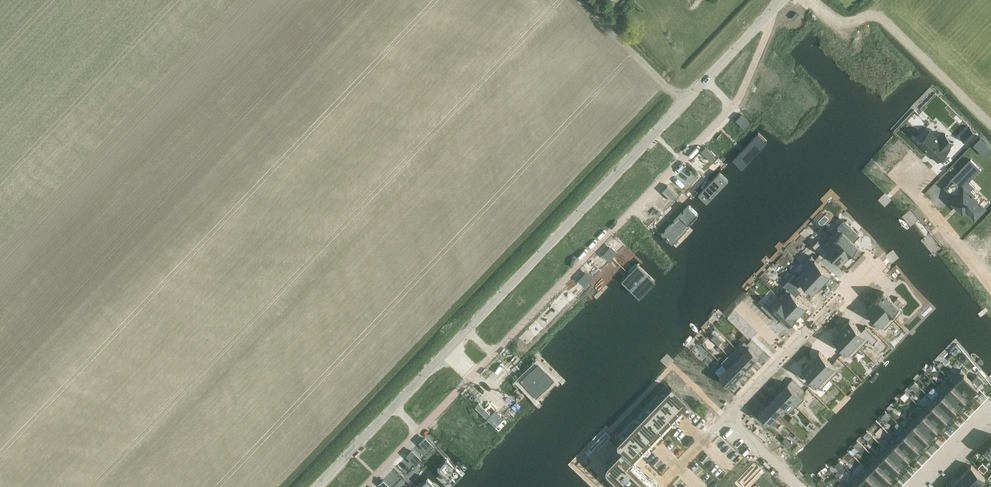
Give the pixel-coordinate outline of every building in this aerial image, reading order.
[(740,112),(735,118),(744,127),(749,121),(740,112)] [(758,126),(723,162),(744,182),(778,146),(758,126)] [(960,137),(967,143),(977,133),(970,126),(960,137)] [(919,142),(918,142),(938,161),(937,160),(949,148),(950,149),(951,148),(950,147),(955,142),(954,141),(953,143),(946,136),(942,141),(931,131),(920,143),(919,142)] [(981,138),(974,145),(985,156),(990,150),(990,148),(981,138)] [(706,146),(701,152),(711,162),(716,156),(706,146)] [(971,159),(950,181),(960,191),(954,197),(956,199),(953,202),(963,211),(966,208),(971,213),(975,209),(979,213),(984,207),(974,197),(976,194),(971,189),(974,186),(969,181),(964,177),(976,164),(971,159)] [(723,162),(688,198),(709,218),(744,182),(723,162)] [(667,185),(662,191),(672,201),(678,195),(667,185)] [(688,198),(653,234),(674,254),(709,218),(688,198)] [(839,228),(831,236),(850,255),(858,246),(854,242),(851,239),(857,232),(844,219),(837,226),(839,228)] [(818,240),(813,245),(825,257),(829,253),(841,264),(850,255),(831,236),(822,245),(818,240)] [(635,253),(623,266),(649,292),(662,279),(635,253)] [(812,256),(803,265),(822,283),(831,274),(818,262),(822,258),(819,255),(815,259),(812,256)] [(806,268),(798,277),(813,292),(822,283),(803,265),(806,268)] [(623,266),(610,279),(637,305),(649,292),(623,266)] [(787,288),(779,297),(798,315),(807,306),(787,288)] [(884,292),(875,300),(894,319),(903,310),(893,300),(884,292)] [(766,301),(761,306),(770,314),(774,309),(783,317),(789,324),(798,315),(779,297),(771,305),(766,301)] [(875,300),(866,309),(885,328),(894,319),(875,300)] [(850,320),(841,329),(860,347),(869,339),(873,343),(878,338),(866,326),(861,331),(850,320)] [(841,329),(832,338),(845,350),(841,354),(844,357),(848,353),(852,356),(860,347),(841,329)] [(719,345),(723,340),(716,333),(711,338),(719,345)] [(745,342),(738,349),(752,363),(759,355),(749,345),(749,346),(745,342)] [(736,347),(729,355),(735,361),(745,370),(752,363),(738,349),(737,349),(736,347)] [(540,351),(528,364),(554,391),(567,377),(540,351)] [(820,351),(811,360),(830,379),(839,370),(820,351)] [(811,360),(802,369),(821,387),(830,379),(811,360)] [(728,367),(727,368),(737,378),(745,370),(735,361),(728,367)] [(528,364),(512,380),(539,406),(554,391),(528,364)] [(722,364),(715,371),(730,385),(737,378),(727,368),(722,364)] [(979,387),(970,378),(961,370),(954,377),(951,380),(954,384),(955,383),(969,398),(979,387)] [(788,383),(781,391),(797,406),(804,398),(801,395),(798,392),(795,389),(792,386),(788,383)] [(969,398),(955,383),(954,384),(946,393),(945,393),(960,407),(969,398)] [(605,469),(605,471),(607,473),(621,486),(654,486),(637,470),(629,463),(681,410),(686,415),(692,407),(688,403),(671,387),(618,442),(617,442),(617,443),(617,444),(616,444),(616,445),(616,446),(617,447),(617,448),(618,449),(619,450),(607,464),(605,466),(605,469)] [(960,407),(945,393),(946,393),(942,389),(942,390),(939,392),(932,399),(950,417),(960,407)] [(781,391),(774,398),(789,413),(796,405),(797,406),(781,391)] [(774,398),(766,406),(777,416),(784,408),(789,413),(774,398)] [(950,417),(932,399),(923,409),(941,427),(950,417)] [(766,406),(759,413),(769,423),(777,416),(766,406)] [(941,427),(923,409),(920,412),(913,419),(932,437),(941,427)] [(932,437),(913,419),(911,422),(904,429),(907,433),(907,432),(922,446),(932,437)] [(922,446),(907,432),(907,433),(898,442),(913,456),(922,446)] [(913,456),(898,442),(895,438),(885,448),(903,466),(913,456)] [(903,466),(885,448),(876,458),(894,476),(903,466)] [(411,450),(407,455),(411,460),(416,455),(411,450)] [(427,468),(447,486),(449,486),(465,471),(444,450),(427,468)] [(416,455),(411,460),(416,464),(421,459),(416,455)] [(894,476),(876,458),(866,468),(884,485),(894,476)] [(971,465),(964,472),(978,486),(985,479),(971,465)] [(412,484),(415,486),(447,486),(427,468),(412,484)] [(866,468),(857,478),(866,486),(883,486),(884,485),(866,468)] [(964,472),(958,479),(966,486),(977,486),(978,486),(964,472)] [(857,478),(854,480),(848,486),(866,486),(857,478)]
